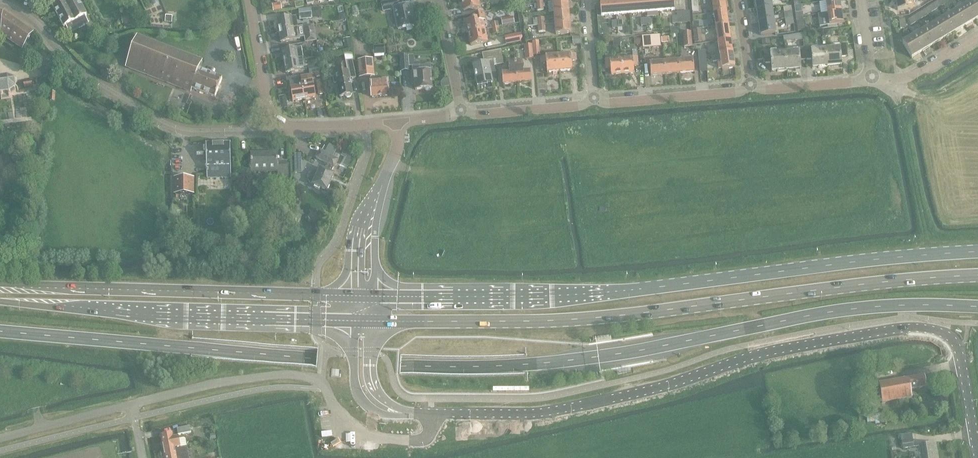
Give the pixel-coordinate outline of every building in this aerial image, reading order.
[(86,25),(89,23),(86,16),(87,16),(79,0),(64,0),(53,6),(65,28),(67,27),(70,33),(86,25)] [(398,30),(415,26),(413,16),(412,16),(410,6),(399,8),(397,0),(382,3),(384,11),(394,9),(398,30)] [(479,0),(461,0),(464,11),(480,8),(479,0)] [(630,1),(631,14),(645,13),(644,0),(630,1)] [(645,13),(659,12),(658,0),(647,0),(644,0),(645,13)] [(659,12),(674,10),(673,0),(658,0),(659,12)] [(714,13),(726,11),(725,0),(712,0),(714,13)] [(758,11),(772,9),(771,0),(756,0),(758,11)] [(828,13),(820,15),(842,12),(840,0),(838,0),(826,2),(828,13)] [(913,8),(912,2),(916,1),(916,0),(896,0),(897,10),(913,8)] [(976,20),(977,18),(977,0),(973,0),(966,4),(976,20)] [(553,2),(554,13),(569,12),(568,1),(553,2)] [(615,2),(616,15),(631,14),(630,1),(615,2)] [(602,16),(616,15),(615,2),(601,4),(602,16)] [(936,2),(926,9),(929,14),(940,7),(936,2)] [(956,10),(965,26),(976,20),(966,4),(956,10)] [(298,10),(299,16),(300,20),(312,19),(310,9),(298,10)] [(758,11),(760,23),(774,21),(772,9),(758,11)] [(926,9),(915,15),(919,21),(929,14),(926,9)] [(945,17),(954,32),(965,26),(956,10),(945,17)] [(34,33),(3,11),(0,11),(0,30),(1,30),(0,34),(23,48),(34,33)] [(714,13),(716,27),(728,25),(726,11),(714,13)] [(466,21),(468,33),(485,30),(483,20),(485,20),(485,21),(486,20),(485,20),(484,13),(484,12),(472,15),(473,15),(474,20),(466,21)] [(554,13),(555,24),(570,22),(569,12),(554,13)] [(672,17),(673,23),(674,33),(679,33),(678,23),(684,22),(683,12),(677,13),(677,17),(672,17)] [(827,26),(830,25),(843,23),(842,12),(820,15),(821,19),(826,19),(827,26)] [(911,26),(919,21),(915,15),(907,20),(911,26)] [(277,20),(279,32),(314,26),(314,25),(298,28),(296,17),(291,18),(291,17),(277,20)] [(513,17),(501,20),(502,26),(514,23),(513,17)] [(798,32),(806,31),(804,17),(796,18),(798,32)] [(934,23),(944,39),(954,32),(945,17),(934,23)] [(776,33),(774,21),(760,23),(762,35),(776,33)] [(571,33),(570,22),(555,24),(556,35),(571,33)] [(924,29),(933,45),(944,39),(934,23),(924,29)] [(716,27),(718,41),(731,40),(728,25),(716,27)] [(300,40),(300,38),(304,38),(305,43),(316,41),(314,26),(279,32),(281,43),(295,41),(295,40),(300,40)] [(694,35),(695,43),(702,42),(700,29),(699,29),(699,28),(694,29),(694,35)] [(913,36),(922,51),(933,45),(924,29),(913,36)] [(487,42),(485,30),(468,33),(470,45),(487,42)] [(693,47),(693,45),(692,33),(683,33),(684,48),(693,47)] [(521,34),(505,37),(506,45),(520,42),(522,38),(521,34)] [(643,37),(644,49),(653,48),(652,36),(643,37)] [(911,58),(922,51),(913,36),(902,42),(911,58)] [(215,97),(222,78),(199,69),(202,61),(137,37),(126,67),(191,91),(192,88),(215,97)] [(581,37),(572,38),(573,43),(577,42),(577,47),(581,47),(581,37)] [(350,38),(343,39),(345,49),(352,48),(350,38)] [(718,41),(720,56),(733,54),(731,40),(718,41)] [(385,45),(373,46),(374,55),(385,54),(385,45)] [(525,60),(533,59),(532,45),(524,45),(525,60)] [(826,49),(827,68),(828,68),(828,67),(842,66),(841,57),(848,57),(847,45),(834,45),(834,48),(826,49)] [(805,48),(806,60),(813,60),(814,68),(819,68),(827,68),(826,49),(818,50),(817,47),(805,48)] [(282,50),(284,62),(303,59),(301,48),(296,49),(296,48),(282,50)] [(785,52),(787,71),(788,71),(787,70),(801,69),(800,61),(806,60),(805,48),(793,49),(793,52),(785,52)] [(494,69),(494,65),(504,64),(501,50),(482,54),(483,61),(487,61),(487,64),(474,66),(477,86),(492,83),(490,69),(494,69)] [(778,72),(787,71),(785,52),(777,53),(776,50),(765,51),(766,64),(772,63),(772,71),(778,71),(778,72)] [(314,57),(315,66),(320,65),(319,51),(312,52),(312,57),(314,57)] [(622,59),(623,74),(634,74),(634,67),(639,67),(638,57),(637,52),(632,52),(633,58),(622,59)] [(335,73),(337,82),(340,98),(353,95),(350,79),(355,78),(350,54),(344,55),(345,62),(343,62),(342,65),(343,72),(335,73)] [(558,56),(560,72),(572,71),(571,61),(576,61),(576,54),(558,56)] [(712,63),(721,61),(722,70),(735,68),(733,54),(720,56),(711,57),(712,63)] [(400,56),(401,72),(410,71),(409,64),(414,64),(414,55),(400,56)] [(611,75),(623,74),(622,59),(614,59),(613,55),(605,55),(606,69),(611,69),(611,75)] [(547,73),(560,72),(558,56),(541,57),(541,64),(546,64),(547,73)] [(305,70),(303,59),(284,62),(286,73),(300,71),(305,70)] [(370,59),(358,60),(360,77),(371,76),(375,76),(373,59),(370,59)] [(515,61),(517,84),(532,82),(531,71),(523,72),(522,60),(515,61)] [(679,61),(680,73),(694,72),(693,60),(679,61)] [(508,61),(509,73),(502,74),(503,85),(517,84),(515,61),(508,61)] [(664,62),(665,75),(680,73),(679,61),(664,62)] [(708,72),(707,61),(699,62),(700,72),(708,72)] [(651,76),(665,75),(664,62),(650,64),(651,76)] [(310,75),(322,73),(320,65),(315,66),(308,67),(310,75)] [(413,73),(411,73),(412,85),(415,85),(415,90),(432,89),(430,71),(430,65),(420,66),(412,66),(413,73)] [(301,80),(305,100),(316,98),(313,79),(312,75),(301,77),(301,80)] [(1,97),(2,99),(11,98),(11,95),(17,91),(18,92),(19,91),(17,90),(16,83),(18,81),(17,80),(15,81),(9,79),(9,77),(7,77),(7,79),(1,79),(1,78),(0,78),(0,97),(1,97)] [(293,101),(305,100),(301,80),(299,81),(299,77),(290,78),(290,82),(293,101)] [(388,79),(370,80),(371,97),(389,96),(388,79)] [(231,166),(231,167),(231,145),(206,145),(207,179),(231,179),(231,166)] [(334,174),(332,173),(338,160),(333,157),(332,157),(337,149),(330,145),(328,148),(325,146),(322,151),(320,151),(316,158),(328,164),(325,171),(321,168),(319,173),(317,172),(315,172),(314,172),(311,172),(309,173),(308,176),(307,178),(308,180),(309,182),(310,183),(311,184),(313,185),(316,186),(315,187),(320,190),(320,188),(327,191),(334,174)] [(345,150),(343,154),(347,157),(343,165),(348,167),(354,154),(345,150)] [(286,177),(287,162),(278,162),(278,155),(251,154),(251,173),(278,172),(278,177),(286,177)] [(194,194),(194,177),(175,177),(175,194),(194,194)] [(910,390),(926,387),(924,376),(879,383),(882,403),(912,398),(910,390)] [(178,424),(179,428),(177,428),(179,435),(191,433),(190,427),(202,425),(201,421),(189,423),(189,422),(178,424)] [(901,435),(902,441),(903,449),(914,447),(913,440),(912,433),(901,435)] [(162,435),(165,450),(187,446),(186,439),(184,438),(179,439),(179,437),(173,438),(172,434),(162,435)] [(936,443),(920,446),(922,457),(938,457),(936,443)] [(187,447),(187,446),(165,450),(166,457),(189,457),(187,447)]
